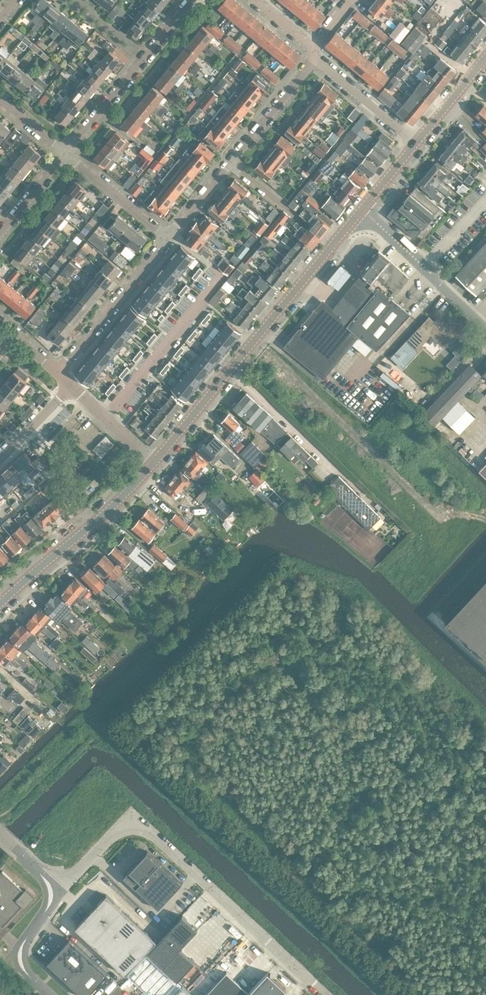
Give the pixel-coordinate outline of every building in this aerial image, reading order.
[(36,23),(43,14),(51,3),(47,0),(38,0),(34,6),(39,10),(31,20),(36,23)] [(99,2),(109,9),(116,0),(101,0),(99,2)] [(141,8),(141,9),(153,19),(160,9),(149,0),(142,0),(147,4),(143,9),(142,8),(141,8)] [(160,9),(164,4),(163,3),(165,0),(149,0),(160,9)] [(227,14),(238,2),(235,0),(224,0),(218,7),(227,14)] [(298,13),(308,1),(307,0),(294,0),(289,6),(298,13)] [(374,1),(391,15),(394,12),(388,7),(391,2),(388,0),(375,0),(374,1)] [(482,14),(481,14),(485,18),(485,0),(465,0),(482,14)] [(133,1),(130,5),(135,10),(138,6),(133,1)] [(298,13),(307,20),(317,8),(308,1),(298,13)] [(391,15),(374,1),(368,9),(379,18),(383,13),(389,18),(391,15)] [(227,14),(236,22),(246,9),(238,2),(227,14)] [(47,17),(52,21),(61,11),(51,3),(43,14),(36,23),(32,27),(36,30),(47,17)] [(421,5),(417,10),(422,14),(426,8),(421,5)] [(138,12),(134,18),(133,18),(145,28),(149,23),(148,21),(151,17),(153,19),(141,9),(141,8),(138,6),(135,10),(138,12)] [(424,16),(420,20),(432,30),(442,17),(430,7),(430,8),(424,16)] [(459,16),(462,19),(470,9),(467,7),(459,16)] [(113,8),(107,15),(112,18),(117,12),(118,11),(113,8)] [(133,18),(134,18),(122,8),(119,12),(127,18),(119,28),(125,33),(128,29),(137,37),(145,28),(133,18)] [(317,8),(307,20),(315,28),(326,16),(317,8)] [(236,22),(245,29),(255,17),(246,9),(236,22)] [(416,9),(412,15),(417,19),(422,14),(417,10),(416,9)] [(352,16),(359,21),(364,16),(357,10),(352,16)] [(54,38),(61,29),(70,19),(61,11),(52,21),(49,25),(54,30),(50,35),(54,38)] [(364,16),(359,21),(366,27),(370,22),(364,16)] [(245,29),(254,36),(264,24),(255,17),(245,29)] [(472,26),(484,36),(485,33),(485,23),(479,17),(472,26)] [(455,18),(450,24),(455,28),(459,22),(455,18)] [(61,29),(71,36),(79,26),(70,19),(61,29)] [(418,23),(415,27),(427,36),(432,30),(420,20),(418,23)] [(206,26),(213,32),(217,26),(210,21),(206,26)] [(399,42),(409,29),(406,27),(400,22),(390,34),(399,42)] [(455,28),(450,24),(443,32),(448,36),(455,28)] [(256,38),(264,45),(275,33),(266,25),(256,38)] [(370,31),(377,36),(381,31),(374,25),(370,31)] [(9,30),(12,32),(18,37),(21,34),(15,29),(13,26),(9,30)] [(68,40),(63,45),(67,49),(71,44),(77,48),(88,34),(79,26),(71,36),(68,40)] [(203,26),(195,35),(205,44),(213,35),(203,26)] [(217,26),(213,32),(220,38),(224,32),(217,26)] [(472,26),(464,35),(477,45),(484,36),(472,26)] [(413,53),(415,50),(421,42),(426,36),(415,27),(402,44),(413,53)] [(381,31),(377,36),(384,42),(388,37),(381,31)] [(325,44),(334,51),(344,39),(335,32),(325,44)] [(264,45),(273,53),(284,40),(275,33),(264,45)] [(195,35),(187,45),(198,54),(205,44),(195,35)] [(223,41),(230,46),(235,41),(228,35),(223,41)] [(464,35),(457,44),(469,54),(477,45),(464,35)] [(22,40),(28,45),(31,41),(25,36),(22,40)] [(59,42),(63,45),(68,40),(63,37),(59,42)] [(439,37),(434,43),(441,49),(446,42),(439,37)] [(334,51),(343,59),(353,46),(344,39),(334,51)] [(105,56),(100,52),(96,57),(111,69),(119,59),(112,52),(115,48),(106,40),(102,45),(109,51),(105,56)] [(280,63),(280,62),(293,48),(284,40),(273,53),(279,57),(276,60),(280,63)] [(387,45),(394,51),(399,46),(392,40),(387,45)] [(94,54),(96,57),(100,52),(87,41),(83,45),(91,52),(90,53),(93,55),(94,54)] [(235,41),(230,46),(237,52),(242,47),(235,41)] [(415,50),(419,53),(426,46),(421,42),(415,50)] [(31,47),(37,52),(40,49),(34,44),(31,47)] [(469,54),(457,44),(452,50),(447,45),(443,50),(449,54),(450,53),(462,63),(469,54)] [(190,63),(194,67),(197,63),(193,59),(198,54),(187,45),(179,54),(190,63)] [(343,59),(352,66),(362,54),(353,46),(343,59)] [(399,46),(394,51),(401,57),(406,51),(399,46)] [(280,62),(284,65),(286,63),(291,67),(301,55),(293,48),(280,62)] [(419,53),(415,50),(409,57),(413,60),(419,53)] [(40,55),(46,60),(49,56),(43,51),(40,55)] [(243,57),(250,63),(255,57),(248,51),(243,57)] [(17,65),(20,61),(11,53),(7,57),(0,66),(0,70),(7,76),(17,65)] [(179,54),(171,64),(182,73),(190,63),(179,54)] [(352,66),(361,74),(371,61),(362,54),(352,66)] [(96,63),(92,68),(104,78),(108,73),(107,72),(110,68),(111,69),(96,57),(93,60),(96,63)] [(231,67),(236,71),(244,61),(239,57),(231,67)] [(255,57),(250,63),(257,68),(262,63),(255,57)] [(440,58),(434,65),(450,78),(456,70),(440,58)] [(49,63),(56,68),(59,64),(52,59),(49,63)] [(80,65),(86,69),(89,65),(84,61),(80,65)] [(361,74),(370,81),(380,69),(371,61),(361,74)] [(171,64),(163,74),(174,83),(182,73),(171,64)] [(7,76),(17,84),(26,73),(17,65),(7,76)] [(91,73),(86,78),(96,87),(104,78),(92,68),(89,65),(86,69),(91,73)] [(434,65),(428,73),(443,86),(450,78),(434,65)] [(68,70),(73,74),(78,78),(81,75),(71,66),(68,70)] [(261,71),(268,77),(272,72),(265,66),(261,71)] [(380,69),(370,81),(379,88),(389,76),(383,71),(386,68),(383,66),(380,69)] [(236,71),(231,67),(228,71),(239,79),(242,75),(236,71)] [(396,73),(401,78),(406,72),(401,68),(396,73)] [(272,72),(268,77),(275,83),(279,78),(272,72)] [(17,84),(26,92),(35,80),(26,73),(17,84)] [(424,77),(422,80),(437,93),(443,86),(428,73),(424,77)] [(174,83),(163,74),(155,83),(166,92),(174,83)] [(247,75),(245,78),(261,92),(262,93),(269,84),(256,74),(252,79),(247,75)] [(77,87),(79,88),(89,96),(93,91),(92,90),(95,86),(96,87),(86,78),(85,77),(77,87)] [(223,77),(218,83),(222,86),(227,80),(223,77)] [(246,85),(243,90),(256,101),(261,94),(260,94),(261,92),(245,78),(242,82),(246,85)] [(65,83),(71,88),(74,84),(69,79),(65,83)] [(35,80),(26,92),(35,99),(45,88),(35,80)] [(422,80),(414,89),(430,102),(437,93),(422,80)] [(393,84),(390,81),(385,86),(390,90),(395,85),(393,84)] [(222,86),(218,83),(214,89),(217,92),(222,86)] [(317,92),(318,92),(333,104),(336,100),(334,98),(337,94),(324,83),(317,92)] [(145,96),(160,108),(163,104),(159,101),(163,95),(153,86),(145,96)] [(79,88),(71,97),(80,104),(81,106),(89,96),(79,88)] [(377,96),(390,106),(396,99),(384,88),(377,96)] [(58,92),(63,97),(66,93),(61,89),(58,92)] [(414,89),(408,97),(424,110),(430,102),(414,89)] [(217,95),(212,90),(205,98),(206,98),(211,103),(217,95)] [(234,91),(232,94),(248,108),(250,106),(251,106),(256,101),(243,90),(239,95),(234,91)] [(316,93),(311,100),(324,110),(327,106),(330,108),(333,104),(318,92),(317,94),(316,93)] [(39,101),(43,104),(50,97),(46,93),(39,101)] [(234,101),(230,106),(243,116),(248,110),(247,109),(248,108),(232,94),(229,97),(234,101)] [(63,106),(73,115),(78,109),(76,108),(80,104),(71,97),(69,96),(62,105),(63,106)] [(137,106),(148,114),(152,109),(156,112),(160,108),(145,96),(137,106)] [(408,97),(402,104),(418,117),(424,110),(408,97)] [(50,102),(56,106),(59,102),(53,98),(50,102)] [(211,103),(206,98),(205,98),(199,106),(205,110),(211,103)] [(307,106),(305,108),(320,120),(321,122),(328,114),(324,110),(311,100),(306,106),(307,106)] [(418,117),(402,104),(396,112),(412,124),(418,117)] [(483,105),(480,109),(478,110),(476,111),(476,113),(475,115),(485,124),(485,107),(483,105)] [(73,115),(63,106),(56,116),(66,124),(73,115)] [(140,124),(144,127),(147,123),(143,120),(148,114),(137,106),(129,115),(140,124)] [(221,106),(219,110),(235,124),(237,121),(238,122),(243,116),(230,106),(226,110),(221,106)] [(347,116),(349,118),(352,120),(360,111),(355,107),(347,116)] [(303,110),(298,116),(310,126),(314,122),(316,124),(320,120),(305,108),(303,110)] [(234,125),(235,124),(219,110),(212,118),(230,132),(235,126),(234,125)] [(196,116),(193,114),(189,118),(194,122),(198,118),(196,116)] [(363,114),(351,128),(357,133),(369,118),(363,114)] [(132,134),(140,124),(129,115),(121,125),(132,134)] [(293,123),(292,124),(306,137),(310,133),(307,131),(310,126),(298,116),(292,122),(293,123)] [(212,118),(206,125),(224,140),(224,139),(223,139),(225,137),(230,132),(212,118)] [(0,123),(0,141),(10,129),(1,121),(0,123)] [(330,129),(331,130),(332,131),(333,131),(339,137),(346,129),(340,123),(335,130),(332,127),(330,129)] [(306,137),(292,124),(291,124),(284,132),(297,143),(301,138),(305,142),(308,138),(306,137)] [(222,144),(222,143),(222,142),(224,140),(206,125),(198,135),(203,139),(205,137),(217,147),(218,147),(219,148),(222,144)] [(7,137),(5,140),(11,146),(22,133),(15,128),(7,137)] [(357,133),(351,128),(343,138),(349,143),(357,133)] [(463,129),(457,136),(469,146),(472,143),(477,148),(481,144),(463,129)] [(116,131),(109,140),(119,148),(126,139),(116,131)] [(332,131),(326,139),(332,144),(335,141),(339,137),(333,131),(332,131)] [(372,139),(369,143),(385,156),(392,148),(388,144),(392,139),(386,134),(386,135),(382,132),(378,137),(379,138),(376,142),(372,139)] [(176,134),(170,142),(175,146),(181,139),(176,135),(176,134)] [(274,144),(275,145),(290,157),(293,153),(290,151),(294,146),(281,136),(274,144)] [(451,144),(467,157),(472,161),(475,157),(466,150),(469,146),(457,136),(451,144)] [(371,175),(372,173),(378,166),(344,139),(335,150),(341,156),(348,147),(363,159),(358,165),(371,175)] [(11,146),(5,140),(2,144),(8,149),(11,146)] [(109,140),(101,149),(112,157),(119,148),(109,140)] [(192,143),(189,146),(206,160),(207,160),(214,152),(201,141),(196,147),(192,143)] [(326,152),(318,146),(312,141),(308,145),(313,148),(312,150),(322,158),(326,152)] [(322,141),(318,146),(326,152),(330,147),(322,141)] [(385,156),(369,143),(368,142),(365,146),(370,150),(366,155),(379,165),(385,156)] [(29,144),(21,154),(33,164),(41,154),(29,144)] [(154,151),(146,144),(143,148),(151,155),(154,151)] [(164,150),(168,154),(173,148),(169,144),(164,150)] [(451,144),(445,151),(457,161),(460,164),(467,157),(451,144)] [(268,152),(281,163),(285,166),(291,158),(290,157),(275,145),(274,146),(273,146),(268,152)] [(183,154),(182,154),(187,158),(200,169),(205,162),(204,162),(206,160),(189,146),(186,150),(183,154)] [(142,148),(137,153),(142,157),(137,164),(144,169),(150,161),(153,157),(143,149),(142,148)] [(112,157),(101,149),(94,158),(108,169),(116,160),(112,157)] [(457,161),(445,151),(439,158),(451,168),(458,174),(461,171),(454,164),(457,161)] [(157,158),(162,162),(166,156),(162,152),(157,158)] [(264,159),(262,161),(277,173),(280,169),(277,167),(281,163),(268,152),(263,158),(264,159)] [(332,152),(327,158),(333,162),(337,157),(332,152)] [(21,154),(14,163),(26,173),(33,164),(21,154)] [(484,166),(485,164),(485,162),(479,156),(476,159),(484,166)] [(179,159),(176,162),(193,176),(195,173),(196,174),(200,169),(187,158),(183,163),(179,159)] [(312,158),(304,168),(310,173),(318,163),(312,158)] [(333,162),(327,158),(319,168),(327,175),(336,164),(333,162)] [(151,165),(156,169),(160,163),(156,160),(151,165)] [(277,173),(262,161),(261,160),(254,168),(267,179),(271,174),(274,177),(277,173)] [(436,161),(430,168),(442,179),(445,175),(450,179),(453,175),(436,161)] [(176,162),(170,170),(187,184),(193,178),(192,177),(193,176),(176,162)] [(14,163),(6,172),(18,182),(26,173),(14,163)] [(344,172),(361,186),(368,178),(356,167),(355,168),(353,166),(349,171),(346,169),(344,172)] [(300,173),(306,177),(309,173),(304,168),(300,173)] [(436,186),(448,196),(448,195),(453,199),(456,196),(439,182),(442,179),(430,168),(424,176),(436,186)] [(136,169),(132,174),(136,178),(140,173),(136,169)] [(0,180),(0,183),(10,192),(18,182),(6,172),(3,170),(0,173),(3,176),(0,180)] [(170,170),(163,178),(180,192),(182,189),(183,190),(187,184),(170,170)] [(316,172),(311,178),(316,182),(321,176),(316,172)] [(136,178),(132,174),(123,184),(128,188),(136,178)] [(335,177),(333,180),(353,196),(360,188),(343,174),(339,179),(335,177)] [(464,180),(469,184),(474,178),(469,174),(464,180)] [(430,194),(436,186),(424,176),(418,183),(430,194)] [(165,185),(161,189),(174,200),(180,193),(179,193),(180,192),(163,178),(160,181),(165,185)] [(229,187),(244,199),(251,205),(253,201),(244,194),(248,189),(235,178),(229,187)] [(311,178),(310,178),(302,188),(308,193),(316,183),(316,182),(311,178)] [(76,180),(68,189),(79,199),(87,189),(76,180)] [(353,196),(333,180),(330,183),(333,185),(338,189),(334,195),(346,205),(353,196)] [(463,182),(457,190),(463,195),(469,187),(463,182)] [(3,201),(10,192),(0,183),(0,199),(3,201)] [(142,187),(137,183),(131,190),(136,195),(142,187)] [(227,188),(222,195),(235,205),(239,201),(241,203),(244,199),(229,187),(228,187),(229,187),(228,189),(227,188)] [(406,192),(387,215),(405,230),(415,238),(425,225),(430,230),(446,212),(440,207),(415,187),(410,193),(407,191),(406,191),(406,192)] [(320,203),(302,188),(295,196),(300,200),(300,201),(306,205),(314,212),(317,207),(320,203)] [(68,189),(60,198),(72,208),(79,199),(68,189)] [(154,189),(151,193),(168,207),(168,206),(169,205),(170,205),(174,200),(161,189),(158,193),(154,189)] [(322,195),(327,200),(321,207),(335,219),(345,207),(325,191),(322,195)] [(168,207),(151,193),(148,196),(144,201),(149,205),(162,215),(168,207)] [(215,202),(215,203),(231,215),(230,216),(233,218),(236,214),(231,210),(235,205),(222,195),(217,201),(216,203),(215,202)] [(288,204),(294,209),(300,201),(300,200),(295,196),(290,201),(288,204)] [(60,198),(53,208),(64,217),(69,212),(73,216),(77,212),(72,208),(60,198)] [(100,207),(96,212),(101,216),(105,211),(108,207),(103,203),(100,207)] [(231,215),(215,203),(208,211),(221,222),(225,217),(228,219),(230,216),(231,215)] [(306,205),(299,213),(312,224),(309,227),(321,236),(333,221),(317,207),(314,212),(306,205)] [(53,208),(45,217),(57,226),(64,217),(53,208)] [(270,222),(279,212),(274,208),(266,218),(270,222)] [(283,210),(277,218),(282,223),(289,215),(283,210)] [(101,216),(96,212),(92,217),(97,221),(101,216)] [(115,238),(118,235),(128,222),(118,215),(115,219),(110,215),(102,225),(107,229),(109,227),(114,232),(111,235),(115,238)] [(197,221),(210,232),(214,228),(217,231),(220,227),(205,215),(203,217),(201,218),(198,222),(197,221)] [(45,217),(38,226),(49,235),(53,230),(57,233),(61,229),(57,226),(45,217)] [(92,217),(88,221),(93,226),(97,221),(92,217)] [(271,226),(276,230),(282,223),(277,218),(271,226)] [(261,219),(257,223),(264,229),(268,225),(261,219)] [(84,226),(89,230),(93,226),(88,221),(84,226)] [(197,221),(190,230),(204,241),(207,236),(218,245),(219,247),(224,251),(228,246),(210,232),(197,221)] [(289,229),(311,247),(321,236),(309,227),(307,230),(296,221),(289,229)] [(118,235),(127,242),(137,230),(128,222),(118,235)] [(257,223),(253,228),(260,234),(264,229),(257,223)] [(38,226),(30,235),(41,245),(49,235),(38,226)] [(271,226),(265,233),(270,238),(276,230),(271,226)] [(137,230),(127,242),(137,250),(146,238),(137,230)] [(204,241),(190,230),(191,231),(187,235),(187,237),(185,239),(200,251),(205,255),(208,252),(200,245),(204,241)] [(77,235),(82,239),(86,235),(81,231),(77,235)] [(286,234),(283,237),(305,255),(310,249),(299,239),(296,243),(286,234)] [(30,235),(23,244),(34,254),(41,245),(30,235)] [(264,235),(260,240),(264,244),(265,244),(269,239),(264,235)] [(291,248),(288,252),(300,261),(305,255),(283,237),(281,240),(291,248)] [(248,239),(244,243),(249,247),(253,242),(248,239)] [(69,244),(74,248),(78,244),(73,240),(69,244)] [(254,246),(259,250),(264,244),(260,240),(259,240),(254,246)] [(100,249),(104,252),(109,245),(106,242),(100,249)] [(456,274),(476,293),(477,293),(482,298),(485,293),(485,242),(456,274)] [(236,252),(235,253),(241,257),(241,258),(249,248),(249,247),(243,243),(236,252)] [(34,254),(23,244),(15,254),(26,263),(31,257),(34,254)] [(181,245),(173,253),(188,265),(195,257),(181,245)] [(248,253),(254,257),(259,250),(254,246),(248,253)] [(81,247),(78,250),(85,256),(88,252),(81,247)] [(275,248),(272,250),(294,268),(300,261),(288,252),(285,256),(275,248)] [(62,253),(67,257),(70,253),(66,249),(62,253)] [(85,256),(78,250),(76,254),(82,259),(85,256)] [(109,257),(113,259),(118,253),(115,250),(109,257)] [(280,261),(277,265),(289,275),(294,268),(272,250),(270,253),(280,261)] [(390,259),(379,250),(360,272),(362,274),(330,312),(326,308),(320,314),(315,309),(284,347),(323,379),(359,336),(376,350),(410,313),(408,311),(392,298),(409,277),(390,259)] [(113,259),(116,262),(121,256),(121,255),(118,253),(113,259)] [(173,253),(167,262),(181,274),(188,265),(173,253)] [(234,253),(230,259),(236,264),(241,258),(241,257),(234,253)] [(248,253),(243,260),(247,264),(253,257),(248,253)] [(121,256),(116,262),(122,267),(127,261),(121,256)] [(223,256),(221,260),(225,263),(220,268),(227,274),(230,270),(234,266),(234,265),(233,264),(232,264),(228,260),(227,259),(225,258),(223,256)] [(11,262),(19,268),(22,263),(15,257),(11,262)] [(54,262),(59,267),(63,262),(58,258),(54,262)] [(107,261),(101,269),(113,279),(121,269),(109,259),(107,261)] [(237,268),(241,271),(244,273),(250,266),(247,264),(243,260),(237,268)] [(264,261),(262,264),(283,281),(289,275),(277,265),(274,269),(264,261)] [(69,262),(63,269),(70,274),(76,267),(69,262)] [(167,262),(160,270),(174,282),(181,274),(167,262)] [(283,281),(262,264),(259,267),(269,275),(267,278),(278,288),(283,281)] [(351,273),(340,264),(327,280),(339,289),(351,273)] [(47,272),(52,276),(55,271),(50,267),(47,272)] [(237,268),(231,274),(236,278),(241,271),(237,268)] [(15,269),(12,274),(16,277),(20,273),(15,269)] [(70,274),(63,269),(60,272),(67,278),(70,274)] [(101,269),(93,278),(105,288),(113,279),(101,269)] [(160,270),(153,278),(167,290),(174,282),(160,270)] [(16,277),(12,274),(8,278),(12,282),(16,277)] [(231,274),(226,280),(230,284),(236,278),(231,274)] [(250,278),(272,296),(277,289),(265,280),(262,284),(252,276),(250,278)] [(93,278),(86,287),(98,297),(105,288),(93,278)] [(153,278),(146,287),(161,299),(167,290),(153,278)] [(266,302),(272,296),(250,278),(247,282),(252,286),(250,289),(255,293),(266,302)] [(234,287),(230,284),(226,280),(221,286),(229,293),(234,287)] [(0,291),(0,295),(7,301),(17,290),(7,282),(0,291)] [(34,285),(30,289),(35,293),(39,288),(34,285)] [(223,301),(229,293),(221,286),(214,294),(219,298),(223,301)] [(83,291),(78,297),(90,307),(98,297),(86,287),(83,291)] [(146,287),(139,295),(154,307),(161,299),(146,287)] [(55,288),(52,291),(59,297),(62,293),(55,288)] [(35,293),(30,289),(27,294),(31,297),(35,293)] [(239,291),(261,309),(266,302),(255,293),(251,297),(241,289),(239,291)] [(17,290),(7,301),(17,309),(26,298),(17,290)] [(59,297),(52,291),(50,295),(56,300),(59,297)] [(261,309),(239,291),(236,294),(247,303),(244,306),(256,315),(261,309)] [(214,305),(219,298),(214,294),(209,301),(214,305)] [(139,295),(132,304),(147,316),(154,307),(139,295)] [(78,297),(70,306),(82,316),(90,307),(78,297)] [(17,309),(26,317),(36,306),(26,298),(17,309)] [(231,301),(229,304),(250,322),(256,315),(244,306),(241,309),(231,301)] [(250,322),(229,304),(226,307),(236,315),(233,319),(245,328),(250,322)] [(40,306),(37,310),(44,315),(47,312),(40,306)] [(70,306),(63,315),(75,325),(82,316),(70,306)] [(130,306),(123,315),(137,327),(145,318),(130,306)] [(44,315),(37,310),(29,319),(37,326),(43,320),(41,318),(44,315)] [(55,318),(52,322),(67,335),(75,325),(63,315),(58,321),(55,318)] [(123,315),(116,323),(131,335),(137,327),(123,315)] [(407,340),(411,344),(418,350),(423,345),(422,344),(431,334),(443,346),(446,343),(446,344),(448,342),(447,341),(453,335),(447,329),(450,326),(439,316),(434,321),(429,317),(407,340)] [(148,319),(145,323),(155,332),(159,328),(148,319)] [(227,321),(220,329),(234,341),(241,333),(227,321)] [(67,335),(52,322),(45,330),(48,333),(47,334),(59,344),(67,335)] [(116,323),(109,332),(124,344),(131,335),(116,323)] [(220,329),(213,338),(227,350),(234,341),(220,329)] [(109,332),(102,340),(117,352),(124,344),(109,332)] [(213,338),(206,346),(220,358),(227,350),(213,338)] [(102,340),(95,348),(110,360),(117,352),(102,340)] [(406,341),(391,357),(395,361),(402,367),(412,356),(418,350),(411,344),(407,340),(406,341)] [(458,345),(452,351),(455,354),(461,360),(467,353),(458,345)] [(206,346),(199,354),(214,366),(220,358),(206,346)] [(95,348),(89,357),(103,369),(110,360),(95,348)] [(199,354),(192,363),(207,375),(214,366),(199,354)] [(89,357),(82,365),(96,377),(103,369),(89,357)] [(192,363),(185,371),(200,383),(207,375),(192,363)] [(434,424),(442,416),(443,417),(433,427),(445,438),(455,428),(459,433),(474,417),(457,400),(460,397),(482,374),(470,363),(438,397),(423,413),(434,424)] [(82,365),(75,374),(89,386),(96,377),(82,365)] [(14,371),(6,380),(19,391),(27,382),(25,380),(28,375),(19,367),(15,372),(14,371)] [(185,371),(178,380),(193,391),(200,383),(185,371)] [(0,388),(0,391),(11,400),(19,391),(6,380),(0,388)] [(178,380),(171,388),(186,400),(193,391),(178,380)] [(158,383),(152,390),(177,411),(183,404),(174,397),(171,395),(167,399),(159,392),(163,387),(158,383)] [(164,404),(161,408),(172,417),(177,411),(152,390),(147,397),(152,401),(156,397),(164,404)] [(475,390),(471,394),(479,401),(483,396),(475,390)] [(4,410),(11,400),(0,391),(0,407),(4,410)] [(233,406),(274,442),(286,430),(272,417),(273,415),(246,392),(238,402),(234,406),(233,406)] [(36,400),(39,403),(45,397),(42,394),(36,400)] [(147,403),(145,405),(167,424),(172,417),(161,408),(158,411),(147,403)] [(145,417),(146,418),(162,430),(167,424),(145,405),(143,408),(149,413),(145,417)] [(30,406),(25,411),(28,414),(34,409),(30,406)] [(28,414),(25,411),(19,417),(22,421),(28,414)] [(221,422),(231,432),(227,436),(236,444),(243,436),(235,428),(240,423),(228,413),(221,422)] [(155,436),(156,437),(162,430),(146,418),(143,421),(137,415),(130,423),(140,432),(144,427),(151,432),(145,440),(149,443),(155,436)] [(237,427),(246,435),(250,430),(241,422),(237,427)] [(13,423),(8,429),(12,432),(17,426),(13,423)] [(12,432),(8,429),(2,434),(6,438),(12,432)] [(278,443),(287,452),(285,453),(294,462),(300,457),(304,461),(305,459),(313,467),(318,462),(288,433),(278,443)] [(87,454),(97,463),(115,443),(106,434),(87,454)] [(198,449),(213,463),(220,456),(231,466),(239,458),(213,434),(206,441),(206,440),(202,444),(201,444),(198,446),(199,448),(198,449)] [(255,467),(262,459),(266,455),(252,441),(240,452),(255,467)] [(234,447),(239,452),(242,449),(237,444),(234,447)] [(24,451),(16,458),(30,475),(38,468),(40,471),(47,466),(38,456),(32,460),(24,451)] [(190,458),(189,459),(200,470),(208,461),(196,451),(193,455),(191,455),(190,457),(190,458)] [(16,458),(8,465),(20,480),(28,473),(29,475),(30,475),(16,458)] [(200,470),(189,459),(188,460),(187,461),(185,463),(185,464),(182,468),(193,478),(197,479),(199,477),(196,474),(200,470)] [(255,467),(260,471),(267,464),(262,459),(255,467)] [(0,472),(0,473),(14,490),(22,482),(20,480),(8,465),(0,472)] [(174,477),(173,478),(185,488),(189,483),(191,485),(194,482),(192,479),(180,469),(177,473),(176,473),(174,475),(174,477)] [(248,476),(257,486),(265,478),(256,469),(248,476)] [(4,496),(13,489),(13,490),(14,490),(0,473),(0,491),(4,496)] [(327,487),(368,529),(380,517),(339,475),(327,487)] [(185,488),(173,478),(172,479),(171,479),(169,481),(169,482),(166,486),(177,496),(176,498),(184,504),(188,499),(182,493),(185,490),(184,488),(185,488)] [(265,482),(258,488),(278,508),(284,502),(265,482)] [(203,488),(208,493),(212,488),(207,484),(203,488)] [(196,497),(200,501),(208,493),(204,489),(196,497)] [(33,496),(32,497),(35,501),(39,497),(41,495),(40,494),(38,492),(36,494),(33,496)] [(209,500),(207,502),(218,512),(220,510),(226,515),(233,507),(216,492),(209,500)] [(58,494),(50,501),(60,513),(60,512),(61,513),(64,510),(64,509),(68,505),(58,494)] [(50,501),(41,508),(52,520),(60,513),(50,501)] [(41,508),(33,515),(43,527),(47,523),(48,524),(51,521),(51,520),(52,520),(41,508)] [(141,517),(152,526),(161,534),(165,529),(161,526),(164,522),(148,508),(141,517)] [(171,519),(183,529),(188,524),(176,513),(171,519)] [(19,514),(15,518),(22,525),(23,524),(33,535),(37,531),(39,531),(40,530),(41,528),(42,527),(32,516),(26,521),(19,514)] [(132,528),(143,537),(147,541),(153,535),(155,537),(159,533),(152,527),(151,528),(139,518),(136,523),(134,523),(133,524),(133,526),(132,528)] [(7,519),(2,524),(11,534),(12,533),(23,544),(26,541),(28,541),(30,539),(30,538),(31,537),(21,525),(16,529),(7,519)] [(191,521),(185,529),(191,535),(198,527),(191,521)] [(3,544),(11,554),(15,551),(17,551),(19,549),(20,547),(21,546),(11,535),(5,540),(0,535),(0,544),(3,544)] [(118,544),(129,554),(136,545),(125,536),(121,540),(120,540),(118,541),(119,543),(118,544)] [(149,549),(162,560),(167,555),(154,544),(149,549)] [(123,567),(127,563),(132,567),(136,563),(115,545),(108,553),(123,567)] [(136,545),(129,554),(138,562),(148,570),(155,561),(136,545)] [(0,564),(1,564),(3,564),(5,562),(5,560),(8,557),(0,548),(0,564)] [(93,565),(104,576),(108,572),(114,578),(122,570),(116,564),(115,565),(104,554),(97,561),(96,561),(94,563),(94,564),(93,565)] [(167,555),(162,560),(162,561),(171,569),(176,563),(167,555)] [(89,567),(81,575),(98,593),(104,587),(106,584),(106,583),(100,577),(89,567)] [(68,585),(90,605),(95,609),(97,606),(93,603),(93,602),(85,595),(89,590),(75,577),(68,585)] [(109,577),(106,580),(112,586),(120,594),(125,589),(116,580),(114,582),(109,577)] [(107,584),(104,587),(106,589),(107,590),(111,593),(114,596),(117,593),(117,592),(111,586),(107,582),(106,583),(106,584),(107,584)] [(88,609),(90,605),(68,585),(60,594),(72,604),(76,599),(82,603),(88,609)] [(50,600),(61,610),(78,625),(81,621),(69,610),(72,607),(68,603),(56,593),(50,600)] [(172,593),(166,599),(173,606),(179,599),(172,593)] [(58,613),(75,628),(78,625),(61,610),(50,600),(44,607),(55,617),(58,613)] [(40,606),(33,615),(50,630),(54,634),(57,636),(59,633),(47,622),(51,617),(40,606)] [(33,615),(26,623),(43,638),(50,630),(33,615)] [(17,627),(15,629),(41,652),(43,654),(46,650),(44,648),(33,639),(36,635),(33,632),(22,622),(17,627)] [(92,631),(99,637),(105,630),(97,625),(92,631)] [(14,631),(9,636),(24,650),(27,646),(40,657),(43,654),(41,652),(15,629),(14,631)] [(95,643),(87,635),(82,641),(90,648),(95,643)] [(57,636),(54,639),(59,645),(63,641),(57,636)] [(0,646),(20,663),(23,666),(26,662),(16,654),(20,649),(8,638),(6,639),(5,639),(3,641),(3,642),(0,646)] [(0,646),(0,661),(6,666),(10,661),(17,667),(20,663),(0,646)] [(84,647),(80,651),(94,664),(98,660),(84,647)] [(46,650),(43,654),(48,658),(51,655),(46,650)] [(46,661),(54,668),(58,662),(51,656),(46,661)] [(21,682),(33,692),(37,688),(25,677),(21,682)] [(11,701),(13,699),(19,691),(15,688),(7,697),(11,701)] [(19,691),(13,699),(19,704),(25,697),(19,691)] [(10,717),(13,719),(17,724),(19,722),(23,725),(32,714),(29,711),(31,709),(26,704),(17,715),(14,712),(10,717)] [(133,865),(123,876),(136,887),(158,908),(182,883),(159,862),(147,850),(143,855),(137,861),(133,865)] [(21,888),(2,870),(0,873),(0,923),(3,925),(23,904),(24,905),(24,906),(33,896),(26,889),(25,889),(26,889),(24,891),(24,890),(23,891),(20,889),(21,888)] [(107,894),(91,910),(106,924),(121,907),(107,894)] [(130,916),(121,907),(106,924),(115,932),(130,916)] [(76,927),(91,940),(106,924),(91,910),(76,927)] [(182,914),(147,952),(177,980),(194,961),(180,948),(197,929),(182,914)] [(130,916),(115,932),(124,940),(139,924),(130,916)] [(115,932),(106,924),(91,940),(99,949),(115,932)] [(139,924),(124,940),(132,948),(148,932),(139,924)] [(115,932),(99,949),(108,957),(124,940),(115,932)] [(148,932),(132,948),(141,957),(146,951),(157,940),(148,932)] [(70,938),(47,962),(72,986),(95,961),(70,938)] [(124,940),(108,957),(117,965),(132,948),(124,940)] [(141,957),(132,948),(117,965),(126,973),(128,971),(141,957)] [(182,985),(147,952),(127,973),(128,973),(145,989),(139,994),(173,994),(182,985)] [(95,962),(72,986),(82,994),(87,994),(107,973),(95,962)] [(248,992),(226,971),(204,994),(245,994),(248,992)] [(245,994),(279,994),(285,988),(267,971),(245,994)] [(174,994),(192,994),(182,986),(174,994)]
